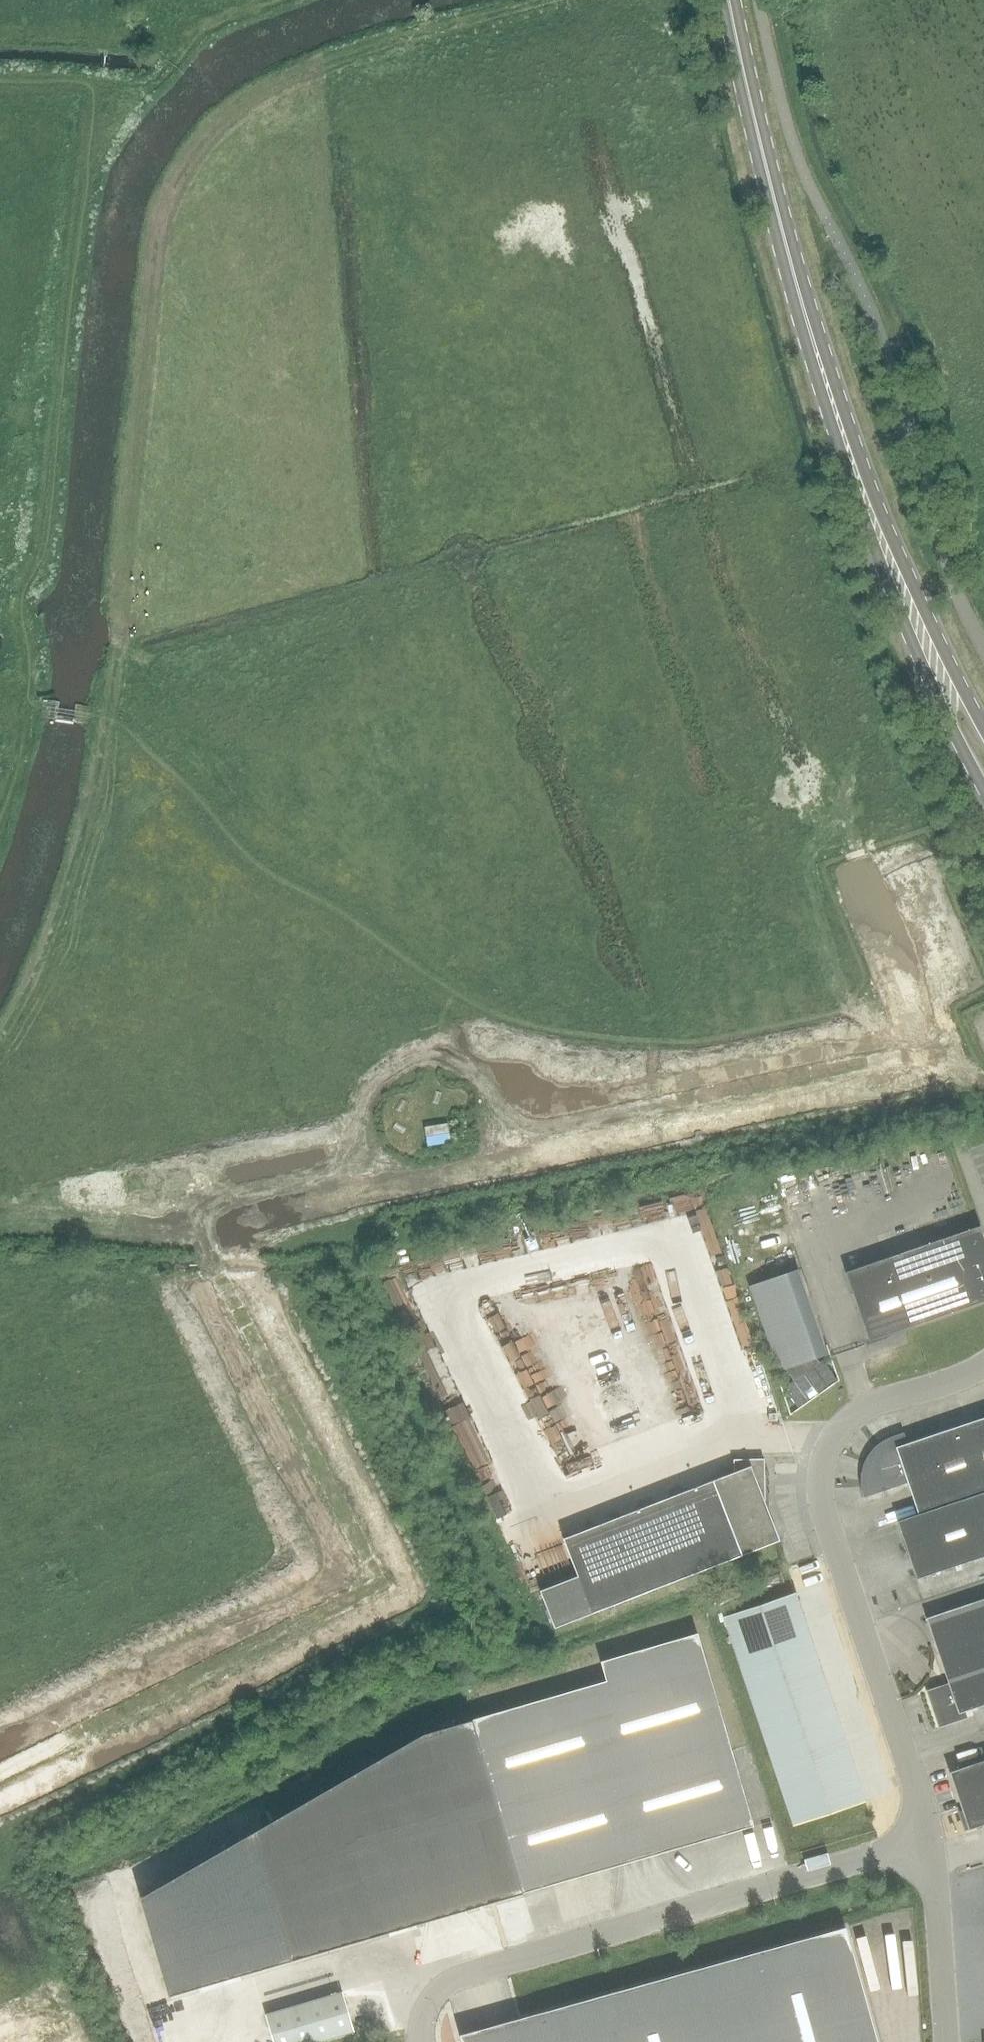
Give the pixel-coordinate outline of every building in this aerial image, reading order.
[(425,1136),(427,1146),(449,1142),(448,1133),(425,1136)] [(980,1228),(845,1275),(869,1343),(983,1303),(983,1240),(980,1228)] [(837,1382),(823,1362),(820,1364),(817,1360),(827,1357),(797,1272),(750,1288),(780,1373),(786,1371),(794,1383),(785,1390),(798,1409),(837,1382)] [(983,1491),(983,1419),(906,1446),(903,1437),(893,1440),(884,1444),(876,1450),(870,1458),(866,1467),(864,1476),(864,1486),(866,1496),(908,1482),(918,1513),(983,1491)] [(565,1540),(594,1615),(781,1542),(766,1505),(765,1461),(734,1461),(735,1473),(565,1540)] [(897,1521),(916,1577),(983,1555),(983,1492),(897,1521)] [(725,1618),(795,1826),(867,1802),(797,1594),(725,1618)] [(966,1712),(983,1705),(983,1600),(927,1619),(950,1686),(940,1689),(935,1692),(933,1696),(932,1701),(938,1717),(941,1721),(946,1723),(951,1722),(963,1718),(965,1715),(966,1712)] [(755,1826),(699,1634),(602,1662),(608,1681),(472,1719),(522,1893),(755,1826)] [(295,1963),(522,1893),(472,1719),(420,1734),(258,1836),(295,1963)] [(958,1770),(959,1772),(954,1774),(972,1825),(983,1821),(983,1761),(958,1770)] [(295,1963),(258,1836),(150,1899),(179,1997),(295,1963)] [(847,1927),(463,2036),(464,2041),(879,2041),(847,1927)] [(266,2041),(307,2041),(348,2030),(335,1988),(257,2011),(266,2041)]
